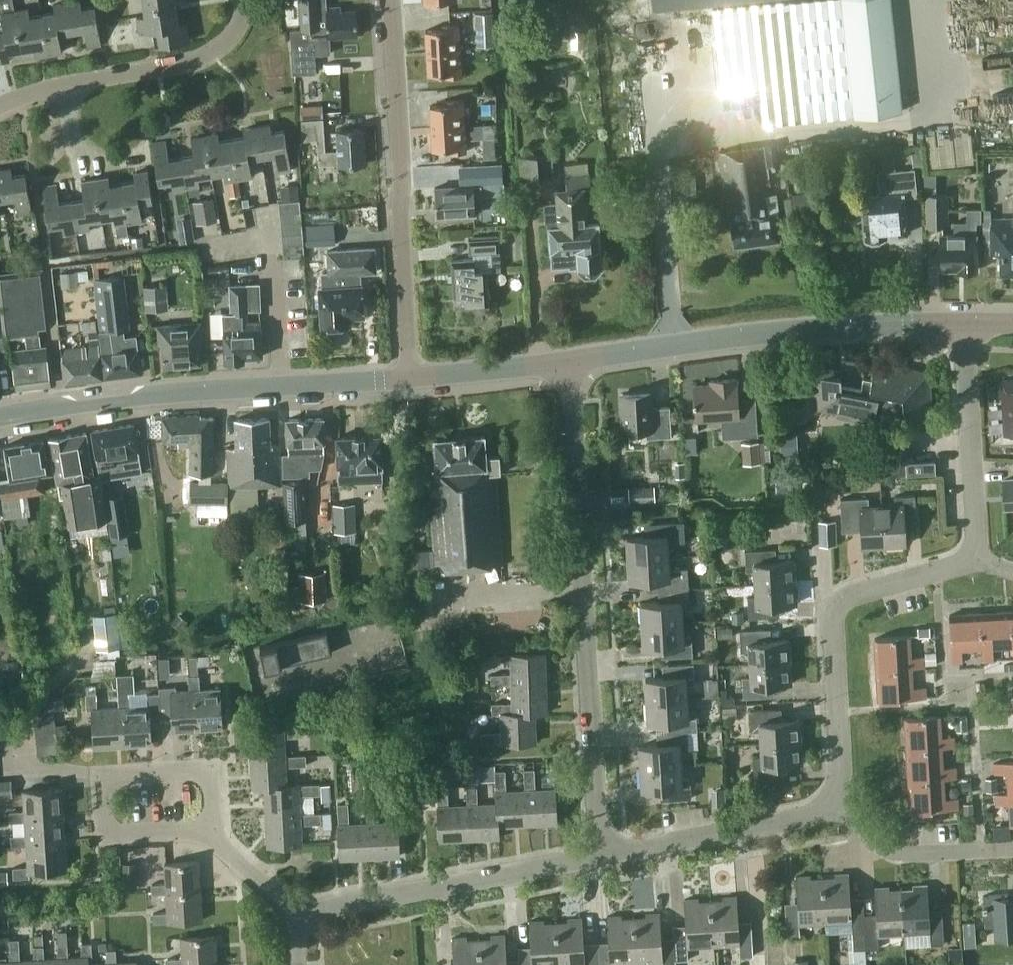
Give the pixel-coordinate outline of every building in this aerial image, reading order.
[(72,31),(84,29),(87,47),(101,45),(95,5),(82,7),(80,0),(75,0),(67,1),(72,31)] [(145,14),(176,9),(175,0),(143,0),(145,14)] [(327,6),(327,0),(300,0),(302,29),(291,29),(293,73),(317,72),(315,53),(331,52),(330,36),(358,35),(357,9),(341,10),(341,5),(327,6)] [(790,2),(790,1),(712,9),(721,93),(758,88),(763,124),(901,110),(890,0),(811,0),(790,2)] [(59,33),(72,31),(67,1),(53,4),(55,12),(42,14),(48,53),(62,51),(59,33)] [(28,8),(15,10),(21,49),(34,47),(35,55),(48,53),(42,14),(30,16),(28,8)] [(176,9),(145,14),(137,15),(139,32),(152,30),(154,45),(189,40),(187,23),(179,25),(176,9)] [(15,10),(1,12),(0,12),(0,61),(10,59),(9,51),(21,49),(15,10)] [(499,44),(498,12),(469,13),(470,28),(483,28),(483,45),(499,44)] [(425,29),(426,51),(460,49),(458,23),(442,24),(442,28),(425,29)] [(277,49),(287,49),(286,29),(276,30),(277,49)] [(461,75),(460,49),(426,51),(427,73),(445,72),(446,76),(461,75)] [(429,104),(431,127),(465,124),(463,98),(443,100),(443,103),(429,104)] [(300,118),(322,116),(322,104),(300,105),(300,118)] [(317,139),(319,165),(366,163),(364,129),(337,130),(338,150),(325,150),(324,118),(301,119),(302,139),(317,139)] [(495,158),(494,123),(470,123),(470,137),(482,137),(483,158),(495,158)] [(270,124),(257,126),(261,155),(274,153),(277,171),(291,169),(284,130),(271,132),(270,124)] [(465,124),(431,127),(432,149),(450,148),(450,152),(466,150),(465,124)] [(249,157),(261,155),(257,126),(243,128),(244,136),(232,138),(238,178),(252,176),(249,157)] [(227,180),(238,178),(232,138),(219,140),(218,132),(204,134),(211,174),(223,172),(225,180),(227,180)] [(198,176),(211,174),(204,134),(191,136),(194,155),(181,157),(186,186),(200,184),(198,176)] [(186,186),(181,157),(169,159),(166,140),(152,143),(158,182),(171,180),(173,188),(186,186)] [(777,143),(720,150),(726,198),(731,198),(733,218),(731,218),(734,244),(780,238),(774,193),(771,193),(767,167),(780,165),(777,143)] [(911,152),(912,167),(922,167),(921,151),(911,152)] [(539,177),(553,176),(551,152),(537,154),(537,155),(522,156),(523,182),(539,182),(539,177)] [(470,162),(470,180),(494,179),(494,161),(470,162)] [(0,169),(0,183),(3,199),(15,197),(18,215),(32,212),(26,173),(13,175),(11,167),(0,169)] [(879,241),(883,235),(907,232),(903,196),(917,195),(914,168),(877,172),(880,193),(860,196),(864,237),(866,237),(870,242),(879,241)] [(135,180),(122,182),(129,221),(142,219),(139,201),(152,199),(148,169),(133,172),(135,180)] [(589,222),(586,187),(590,186),(589,171),(565,173),(566,188),(554,189),(555,202),(543,203),(545,223),(547,223),(551,266),(568,265),(568,267),(576,266),(577,268),(585,275),(596,274),(603,266),(599,221),(589,222)] [(923,173),(924,226),(948,225),(948,193),(936,193),(936,173),(923,173)] [(129,221),(122,182),(110,184),(108,176),(95,178),(101,217),(114,215),(117,235),(128,234),(127,222),(129,221)] [(89,219),(101,217),(95,178),(81,180),(84,198),(72,200),(76,230),(90,228),(89,219)] [(238,178),(227,180),(229,196),(241,194),(238,178)] [(298,198),(297,183),(280,185),(281,200),(298,198)] [(482,196),(481,183),(435,186),(437,216),(476,213),(475,196),(482,196)] [(76,230),(72,200),(59,202),(56,184),(42,187),(48,226),(62,224),(63,232),(76,230)] [(791,194),(794,209),(811,206),(808,191),(791,194)] [(196,223),(218,219),(214,198),(192,201),(196,223)] [(278,202),(279,213),(300,211),(299,200),(278,202)] [(941,268),(957,267),(957,269),(977,269),(975,222),(981,222),(981,207),(966,208),(966,221),(953,221),(953,233),(940,233),(941,268)] [(301,221),(300,211),(279,213),(280,223),(301,221)] [(194,241),(190,216),(175,218),(179,243),(194,241)] [(990,218),(991,244),(991,251),(1002,251),(1002,268),(1012,268),(1012,218),(1010,218),(992,218),(990,218)] [(280,223),(281,234),(302,232),(301,221),(280,223)] [(306,229),(307,245),(334,244),(334,228),(306,229)] [(303,243),(302,232),(281,234),(282,245),(303,243)] [(132,247),(143,246),(141,236),(131,237),(132,247)] [(454,308),(489,305),(487,270),(501,269),(499,237),(468,239),(469,253),(474,253),(475,257),(450,259),(454,308)] [(304,254),(303,243),(282,245),(283,256),(304,254)] [(322,273),(323,286),(319,287),(321,326),(348,324),(348,316),(362,315),(359,272),(376,271),(374,247),(327,250),(329,272),(322,273)] [(507,272),(524,271),(523,263),(507,264),(507,272)] [(41,346),(39,328),(49,326),(42,269),(0,274),(0,296),(5,337),(24,335),(26,348),(12,350),(17,387),(50,384),(46,346),(41,346)] [(78,285),(77,271),(60,273),(61,287),(78,285)] [(136,335),(124,336),(124,329),(130,328),(126,296),(131,295),(129,274),(92,279),(104,377),(141,372),(136,335)] [(158,284),(158,280),(144,281),(144,285),(143,285),(144,310),(168,308),(166,284),(158,284)] [(259,283),(229,284),(231,313),(223,313),(225,361),(244,360),(244,356),(262,355),(261,321),(242,322),(242,313),(247,312),(247,310),(261,309),(259,283)] [(201,322),(157,325),(159,343),(162,343),(164,365),(201,362),(199,340),(202,340),(201,322)] [(98,345),(61,349),(65,382),(102,377),(98,345)] [(875,417),(903,416),(904,418),(931,416),(927,372),(889,364),(888,372),(873,369),(871,378),(862,376),(860,390),(842,386),(841,374),(834,375),(833,368),(811,370),(814,394),(818,394),(819,408),(837,411),(837,415),(874,423),(875,417)] [(709,379),(710,383),(694,384),(697,419),(722,417),(724,436),(757,433),(754,397),(738,399),(737,377),(709,379)] [(1001,378),(1004,433),(1012,433),(1012,378),(1001,378)] [(645,436),(670,435),(668,406),(648,407),(647,390),(622,392),(624,431),(645,430),(645,436)] [(192,445),(191,473),(213,473),(214,434),(214,418),(202,418),(202,415),(164,416),(164,441),(181,441),(181,446),(192,445)] [(290,443),(290,455),(285,455),(286,474),(309,473),(308,455),(325,455),(324,443),(326,443),(325,417),(287,419),(288,443),(290,443)] [(237,447),(228,447),(229,467),(231,488),(258,487),(283,486),(281,464),(280,445),(271,446),(270,418),(236,420),(237,447)] [(135,423),(94,431),(99,462),(102,479),(143,471),(141,455),(135,423)] [(52,437),(49,438),(61,498),(65,497),(70,525),(107,520),(99,473),(94,474),(86,434),(86,432),(68,435),(68,434),(66,435),(52,437)] [(798,453),(796,434),(779,435),(780,455),(798,453)] [(913,458),(912,446),(899,447),(898,434),(874,436),(875,455),(875,461),(868,461),(869,476),(936,473),(935,460),(934,460),(913,461),(913,458)] [(382,435),(338,437),(340,475),(363,475),(363,482),(384,481),(384,473),(382,435)] [(496,474),(502,473),(501,457),(487,458),(485,437),(436,440),(438,478),(429,478),(435,571),(503,567),(496,474)] [(0,478),(4,516),(28,512),(25,493),(44,489),(41,473),(51,471),(48,456),(45,456),(42,438),(5,446),(10,476),(0,478)] [(759,441),(741,442),(742,463),(760,462),(759,441)] [(303,479),(282,480),(285,533),(306,532),(303,479)] [(1002,480),(1004,506),(1012,505),(1012,479),(1002,480)] [(229,482),(192,481),(192,502),(204,502),(221,502),(227,503),(230,503),(229,482)] [(628,487),(629,501),(655,500),(654,485),(628,487)] [(894,504),(881,504),(883,544),(905,543),(904,518),(915,518),(914,493),(893,494),(894,504)] [(119,494),(105,496),(111,536),(125,534),(119,494)] [(861,545),(883,544),(881,504),(871,505),(871,496),(843,497),(845,530),(861,529),(861,545)] [(356,543),(355,503),(333,503),(334,531),(337,531),(337,544),(356,543)] [(392,530),(391,513),(378,513),(379,530),(392,530)] [(833,520),(818,521),(819,545),(829,544),(833,544),(833,520)] [(627,536),(628,558),(668,555),(667,542),(684,540),(683,521),(644,523),(645,535),(627,536)] [(709,528),(710,538),(729,537),(729,526),(709,528)] [(754,569),(755,583),(795,580),(794,558),(770,559),(769,548),(744,549),(745,570),(754,569)] [(419,572),(429,571),(428,549),(417,549),(419,572)] [(648,591),(657,590),(688,587),(687,567),(669,569),(668,555),(628,558),(630,580),(647,578),(648,591)] [(324,572),(299,573),(300,601),(325,600),(324,572)] [(797,601),(795,580),(755,583),(756,595),(747,596),(749,616),(773,615),(772,603),(797,601)] [(690,608),(688,587),(657,590),(658,602),(641,604),(642,624),(682,622),(681,609),(690,608)] [(993,645),(1012,644),(1011,609),(980,611),(982,646),(983,658),(993,658),(993,645)] [(731,611),(731,622),(743,622),(742,611),(731,611)] [(962,647),(982,646),(980,611),(949,613),(951,660),(963,660),(962,647)] [(121,648),(117,612),(92,615),(96,650),(121,648)] [(180,630),(187,621),(177,613),(170,622),(180,630)] [(682,634),(682,622),(642,624),(643,646),(661,645),(662,656),(693,654),(692,634),(682,634)] [(917,636),(929,635),(929,626),(917,627),(917,636)] [(750,662),(790,660),(789,638),(765,639),(764,628),(739,629),(740,650),(749,649),(750,662)] [(265,668),(332,652),(327,631),(260,647),(265,668)] [(875,668),(910,665),(923,665),(923,654),(910,655),(908,634),(874,636),(875,668)] [(925,664),(936,664),(935,651),(924,652),(925,664)] [(511,684),(546,683),(545,653),(510,654),(511,673),(491,674),(491,684),(511,684)] [(198,672),(197,654),(188,655),(189,673),(198,672)] [(99,659),(100,673),(121,671),(119,657),(99,659)] [(169,676),(168,657),(158,657),(159,676),(169,676)] [(791,681),(790,660),(750,662),(750,676),(742,676),(743,696),(768,695),(767,682),(791,681)] [(645,678),(647,699),(686,697),(685,683),(694,682),(693,662),(663,663),(664,677),(645,678)] [(912,686),(910,665),(875,668),(877,699),(926,696),(925,685),(912,686)] [(117,691),(118,708),(124,707),(125,744),(151,743),(150,722),(162,721),(161,718),(159,686),(158,686),(159,693),(148,693),(149,705),(129,707),(128,692),(134,691),(133,673),(116,674),(117,691)] [(194,691),(197,728),(222,726),(220,689),(200,690),(199,674),(189,675),(190,690),(194,691)] [(547,712),(546,683),(511,684),(512,702),(492,703),(492,714),(500,714),(534,713),(534,712),(547,712)] [(173,729),(197,728),(194,691),(190,690),(176,691),(176,685),(159,686),(161,718),(172,717),(173,729)] [(727,697),(727,688),(721,688),(721,703),(734,702),(734,697),(727,697)] [(94,747),(125,744),(124,707),(118,708),(97,709),(96,692),(85,693),(87,709),(91,709),(94,747)] [(63,696),(43,698),(44,709),(64,707),(63,696)] [(687,709),(686,697),(647,699),(648,721),(666,720),(667,731),(688,730),(698,729),(697,708),(687,709)] [(722,707),(722,716),(737,716),(736,706),(722,707)] [(760,729),(761,743),(802,741),(801,719),(776,720),(775,708),(751,709),(752,729),(760,729)] [(33,712),(34,723),(55,720),(53,709),(33,712)] [(535,741),(534,713),(500,714),(501,732),(481,732),(482,743),(535,741)] [(956,730),(967,730),(966,713),(955,714),(956,730)] [(906,749),(941,747),(954,746),(954,736),(941,737),(940,716),(905,718),(906,749)] [(56,731),(55,720),(34,723),(35,733),(56,731)] [(250,727),(251,757),(286,755),(285,737),(306,736),(305,724),(250,727)] [(640,745),(641,767),(682,764),(681,751),(689,750),(688,730),(667,731),(657,732),(658,744),(640,745)] [(35,733),(37,744),(58,741),(56,731),(35,733)] [(59,752),(58,741),(37,744),(38,755),(59,752)] [(802,761),(802,741),(761,743),(761,756),(754,756),(755,776),(779,774),(778,762),(802,761)] [(942,767),(941,747),(906,749),(908,780),(943,778),(956,777),(955,767),(942,767)] [(307,754),(286,755),(251,757),(253,786),(265,786),(288,785),(288,784),(287,765),(307,764),(307,754)] [(1012,792),(1012,761),(994,762),(995,773),(1008,772),(1009,792),(1012,792)] [(682,777),(682,764),(641,767),(643,788),(661,787),(661,799),(692,798),(690,777),(682,777)] [(480,766),(468,767),(468,781),(480,780),(480,766)] [(524,769),(525,789),(527,823),(557,821),(555,788),(536,789),(535,769),(524,769)] [(495,770),(496,802),(498,825),(527,823),(525,789),(506,790),(505,770),(495,770)] [(997,790),(997,776),(985,777),(986,790),(997,790)] [(12,796),(11,778),(0,779),(0,797),(12,796)] [(944,797),(943,778),(908,780),(909,810),(958,807),(957,796),(944,797)] [(265,786),(266,815),(301,813),(300,794),(320,793),(320,782),(288,784),(288,785),(265,786)] [(321,800),(330,799),(329,783),(320,784),(321,800)] [(499,837),(498,825),(496,802),(479,803),(478,784),(467,784),(468,803),(470,838),(499,837)] [(470,838),(468,803),(450,805),(449,785),(438,785),(440,840),(470,838)] [(24,815),(63,813),(61,788),(23,790),(24,810),(9,811),(10,821),(25,820),(24,815)] [(1009,792),(995,793),(996,803),(1010,802),(1011,825),(1012,824),(1012,792),(1009,792)] [(753,809),(764,807),(762,795),(751,797),(753,809)] [(367,801),(368,821),(370,856),(400,854),(398,819),(378,821),(377,801),(367,801)] [(370,856),(368,821),(349,822),(348,802),(337,803),(341,857),(370,856)] [(963,815),(973,814),(972,802),(963,803),(963,815)] [(301,813),(266,815),(268,845),(302,843),(301,823),(321,822),(321,812),(301,813)] [(64,838),(63,813),(24,815),(25,820),(25,835),(11,836),(11,845),(27,844),(26,840),(64,838)] [(26,840),(27,844),(27,866),(12,867),(13,877),(29,876),(29,872),(66,869),(64,838),(26,840)] [(166,892),(200,890),(198,860),(164,863),(165,883),(151,884),(152,894),(166,893),(166,892)] [(123,887),(136,886),(135,862),(122,863),(123,887)] [(821,874),(825,921),(833,920),(845,920),(846,920),(847,932),(847,935),(848,950),(849,964),(866,964),(865,948),(864,934),(865,934),(865,920),(864,903),(850,904),(850,894),(848,872),(821,874)] [(799,923),(825,921),(821,874),(796,876),(798,907),(785,908),(786,935),(800,934),(799,923)] [(927,884),(901,885),(904,932),(930,930),(931,943),(944,942),(942,915),(929,916),(927,884)] [(877,934),(904,932),(901,885),(874,887),(877,919),(865,920),(865,934),(864,934),(865,948),(878,947),(877,934)] [(166,892),(166,893),(167,912),(152,913),(153,922),(202,919),(200,890),(166,892)] [(984,894),(986,925),(1001,924),(1002,938),(1012,937),(1012,892),(984,894)] [(735,896),(709,898),(712,943),(738,942),(739,955),(753,954),(752,926),(737,927),(735,896)] [(686,945),(712,943),(709,898),(683,900),(685,931),(672,932),(673,943),(674,959),(687,958),(686,945)] [(674,959),(673,943),(661,944),(659,913),(632,914),(636,961),(661,959),(662,964),(674,964),(674,959)] [(636,961),(632,914),(606,916),(608,947),(595,948),(596,964),(613,964),(613,962),(636,961)] [(595,948),(582,949),(580,918),(555,920),(557,964),(572,964),(583,964),(596,964),(595,948)] [(555,920),(528,922),(530,953),(518,954),(518,964),(557,964),(555,920)] [(962,921),(964,946),(975,945),(974,920),(962,921)] [(66,930),(57,931),(58,943),(67,943),(66,930)] [(217,964),(216,935),(181,937),(182,957),(167,958),(167,964),(196,964),(217,964)] [(478,936),(480,964),(505,964),(503,935),(478,936)] [(478,936),(452,938),(454,964),(480,964),(478,936)] [(9,961),(16,961),(16,964),(39,964),(39,959),(32,959),(20,960),(18,938),(11,938),(11,948),(9,961)] [(112,962),(105,963),(93,963),(91,943),(83,943),(80,956),(87,956),(88,964),(112,964),(112,962)] [(87,956),(80,956),(68,957),(68,944),(58,944),(56,958),(63,957),(63,964),(88,964),(87,956)] [(63,957),(56,958),(45,959),(44,945),(34,946),(32,959),(39,959),(39,964),(63,964),(63,957)] [(948,946),(949,962),(962,961),(961,946),(948,946)] [(112,964),(136,964),(136,961),(116,963),(115,949),(107,950),(105,963),(112,962),(112,964)]
